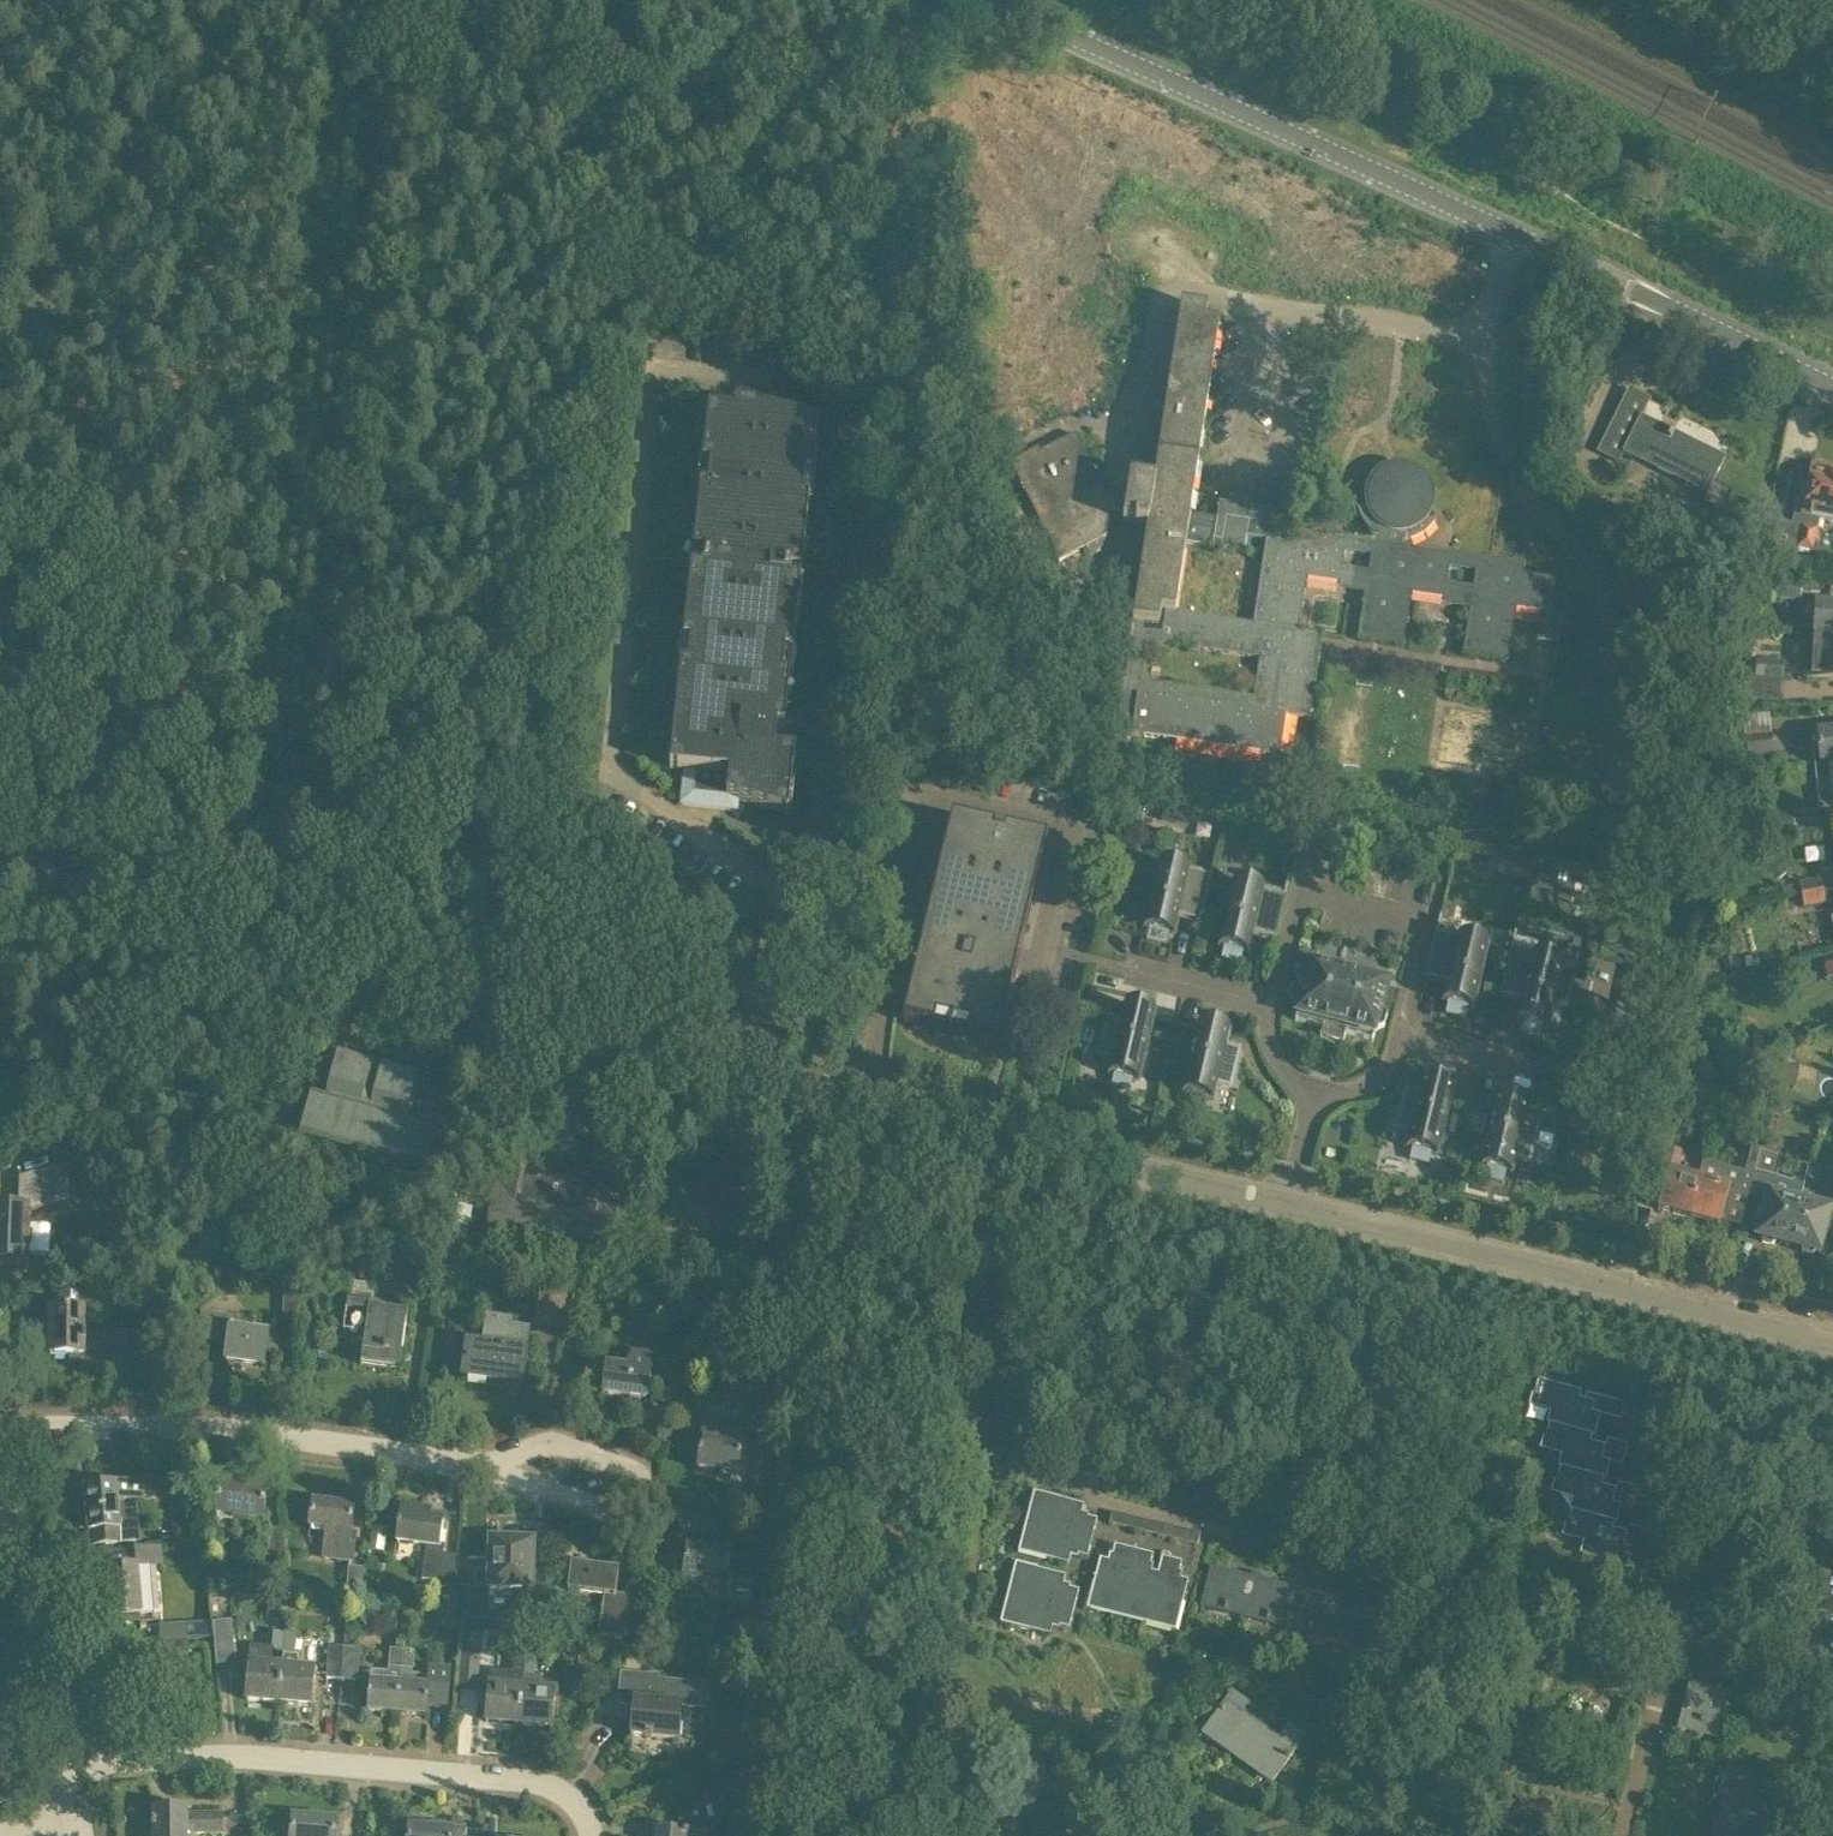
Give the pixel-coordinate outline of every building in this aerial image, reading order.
[(1725,458),(1642,416),(1650,399),(1628,389),(1597,452),(1618,463),(1623,453),(1707,494),(1725,458)] [(699,790),(788,815),(795,755),(782,753),(817,430),(739,407),(738,416),(708,413),(670,769),(696,772),(695,787),(699,789),(699,790)] [(1781,562),(1783,553),(1811,558),(1819,520),(1832,523),(1832,475),(1830,475),(1832,467),(1812,462),(1802,512),(1794,511),(1792,524),(1779,521),(1771,560),(1781,562)] [(1772,598),(1800,601),(1801,585),(1774,583),(1772,598)] [(1817,634),(1832,635),(1832,604),(1815,603),(1813,634),(1817,634)] [(1806,678),(1832,680),(1832,635),(1817,634),(1816,645),(1809,645),(1806,678)] [(1259,658),(1146,642),(1139,692),(1251,709),(1259,658)] [(1755,677),(1782,679),(1783,663),(1756,661),(1755,677)] [(1813,764),(1832,762),(1832,731),(1816,733),(1818,748),(1812,749),(1813,764)] [(1746,754),(1746,756),(1773,752),(1771,736),(1744,739),(1745,740),(1736,741),(1738,755),(1746,754)] [(1813,764),(1818,809),(1832,807),(1832,762),(1813,764)] [(1038,882),(1028,880),(1032,862),(1042,865),(1047,847),(1004,836),(998,861),(988,858),(994,834),(951,824),(947,841),(957,844),(953,861),(943,859),(935,890),(945,892),(941,910),(931,907),(923,938),(933,941),(929,958),(919,956),(903,1023),(934,1030),(936,1021),(969,1030),(967,1038),(998,1046),(1014,979),(1004,977),(1009,959),(1018,962),(1026,931),(1016,928),(1021,911),(1030,913),(1038,882)] [(1158,867),(1160,868),(1145,927),(1144,926),(1143,927),(1174,935),(1175,934),(1173,933),(1177,916),(1200,922),(1211,877),(1209,877),(1209,879),(1179,871),(1180,867),(1170,865),(1169,869),(1158,866),(1158,867)] [(1552,891),(1556,874),(1531,869),(1528,885),(1552,891)] [(1798,883),(1801,895),(1823,890),(1821,879),(1798,883)] [(1218,945),(1249,953),(1249,952),(1247,952),(1252,934),(1275,940),(1285,897),(1253,889),(1254,886),(1245,883),(1244,887),(1233,885),(1235,886),(1220,945),(1218,945)] [(1823,890),(1801,895),(1803,906),(1825,902),(1823,890)] [(1488,947),(1478,945),(1479,941),(1468,938),(1467,942),(1435,934),(1425,977),(1448,983),(1444,1000),(1442,999),(1442,1000),(1473,1008),(1473,1007),(1472,1007),(1486,948),(1488,948),(1488,947)] [(1546,1025),(1551,1004),(1565,1007),(1579,953),(1516,938),(1516,937),(1514,936),(1499,995),(1523,1001),(1519,1018),(1517,1018),(1517,1019),(1548,1026),(1548,1025),(1546,1025)] [(1822,959),(1827,977),(1832,976),(1832,956),(1822,959)] [(1637,963),(1629,1002),(1655,1008),(1663,969),(1637,963)] [(1381,1008),(1387,985),(1310,964),(1294,1020),(1347,1034),(1372,1041),(1375,1032),(1383,1027),(1387,1015),(1381,1008)] [(1108,1072),(1139,1081),(1139,1080),(1137,1079),(1153,1016),(1155,1016),(1155,1015),(1144,1013),(1145,1009),(1135,1006),(1134,1010),(1124,1007),(1123,1008),(1125,1009),(1122,1023),(1108,1019),(1099,1055),(1113,1059),(1110,1072),(1108,1071),(1108,1072)] [(1182,1091),(1213,1099),(1214,1098),(1212,1098),(1215,1084),(1229,1087),(1238,1051),(1224,1048),(1227,1034),(1229,1034),(1230,1033),(1219,1031),(1220,1027),(1210,1025),(1209,1028),(1198,1026),(1198,1027),(1200,1027),(1184,1091),(1182,1090),(1182,1091)] [(1624,1027),(1620,1047),(1642,1052),(1646,1031),(1624,1027)] [(359,1163),(389,1171),(390,1165),(423,1175),(429,1171),(438,1136),(435,1130),(406,1122),(411,1119),(421,1083),(418,1078),(383,1068),(377,1071),(374,1065),(339,1056),(333,1059),(323,1094),(326,1100),(311,1096),(305,1099),(296,1134),(299,1140),(316,1145),(315,1151),(344,1159),(346,1153),(361,1157),(359,1163)] [(1406,1146),(1437,1154),(1437,1153),(1436,1153),(1451,1089),(1453,1089),(1454,1088),(1443,1086),(1444,1082),(1434,1080),(1433,1083),(1422,1081),(1422,1082),(1424,1082),(1421,1096),(1406,1092),(1397,1128),(1412,1132),(1408,1146),(1406,1145),(1406,1146)] [(1481,1165),(1512,1172),(1512,1171),(1510,1171),(1514,1157),(1528,1161),(1537,1125),(1523,1121),(1526,1107),(1528,1108),(1528,1107),(1518,1104),(1518,1100),(1508,1098),(1507,1102),(1497,1099),(1497,1100),(1498,1100),(1483,1164),(1481,1164),(1481,1165)] [(1463,1137),(1468,1114),(1453,1111),(1448,1133),(1463,1137)] [(1481,1138),(1485,1120),(1469,1116),(1464,1134),(1481,1138)] [(59,1159),(74,1159),(74,1145),(59,1145),(59,1159)] [(1658,1209),(1688,1217),(1699,1178),(1675,1172),(1679,1154),(1656,1147),(1649,1173),(1666,1177),(1658,1209)] [(1699,1178),(1688,1217),(1719,1226),(1728,1193),(1749,1199),(1752,1184),(1760,1153),(1751,1151),(1746,1173),(1704,1161),(1699,1178)] [(1755,1175),(1751,1191),(1769,1195),(1769,1196),(1779,1158),(1761,1153),(1755,1175)] [(617,1205),(598,1202),(600,1190),(580,1187),(583,1174),(506,1160),(502,1185),(494,1183),(486,1229),(609,1250),(617,1205)] [(1809,1164),(1803,1186),(1801,1191),(1802,1192),(1814,1195),(1821,1167),(1809,1164)] [(27,1273),(30,1209),(50,1209),(52,1171),(20,1170),(19,1206),(0,1205),(0,1272),(27,1273)] [(1769,1195),(1758,1236),(1760,1237),(1760,1238),(1762,1243),(1772,1245),(1776,1242),(1776,1241),(1788,1244),(1800,1197),(1801,1197),(1802,1192),(1801,1191),(1803,1186),(1792,1183),(1787,1201),(1769,1196),(1769,1195)] [(1800,1197),(1788,1244),(1800,1247),(1800,1248),(1801,1253),(1811,1256),(1816,1252),(1816,1251),(1818,1252),(1829,1211),(1811,1206),(1812,1200),(1801,1197),(1800,1197)] [(335,1246),(333,1256),(347,1258),(348,1249),(335,1246)] [(283,1320),(297,1320),(298,1273),(283,1273),(283,1320)] [(548,1328),(563,1330),(569,1296),(553,1293),(548,1328)] [(50,1357),(82,1358),(83,1358),(83,1336),(84,1336),(85,1298),(58,1298),(58,1311),(50,1311),(50,1357)] [(361,1364),(399,1370),(403,1340),(410,1341),(412,1331),(405,1330),(407,1312),(370,1307),(371,1302),(347,1299),(343,1331),(365,1334),(361,1364)] [(200,1340),(228,1344),(225,1363),(264,1367),(268,1334),(231,1329),(232,1319),(203,1315),(200,1340)] [(487,1319),(484,1346),(468,1345),(463,1377),(521,1384),(525,1352),(524,1352),(528,1324),(487,1319)] [(83,1358),(82,1358),(82,1363),(140,1364),(140,1337),(84,1336),(83,1336),(83,1358)] [(606,1365),(602,1394),(646,1400),(651,1358),(630,1355),(628,1368),(606,1365)] [(1553,1410),(1549,1424),(1594,1437),(1602,1405),(1581,1399),(1583,1393),(1538,1380),(1531,1405),(1553,1410)] [(698,1468),(738,1473),(743,1429),(724,1426),(725,1419),(703,1417),(698,1468)] [(1563,1453),(1559,1468),(1605,1480),(1614,1449),(1592,1443),(1594,1437),(1549,1424),(1542,1448),(1563,1453)] [(1574,1497),(1571,1511),(1616,1524),(1624,1492),(1603,1486),(1605,1480),(1559,1468),(1553,1491),(1574,1497)] [(86,1511),(79,1512),(81,1535),(89,1534),(90,1548),(142,1545),(138,1500),(145,1499),(144,1482),(84,1487),(86,1511)] [(214,1514),(262,1521),(266,1490),(218,1483),(214,1514)] [(1034,1492),(1026,1522),(1092,1539),(1096,1520),(1087,1518),(1088,1515),(1081,1513),(1083,1505),(1034,1492)] [(322,1557),(352,1561),(356,1532),(350,1532),(353,1506),(312,1501),(309,1527),(325,1529),(322,1557)] [(438,1612),(453,1613),(455,1576),(457,1556),(443,1555),(443,1546),(440,1546),(443,1521),(430,1519),(431,1512),(400,1508),(396,1542),(425,1546),(421,1579),(439,1581),(438,1612)] [(1616,1524),(1571,1511),(1564,1535),(1586,1541),(1582,1555),(1627,1568),(1635,1536),(1614,1530),(1616,1524)] [(1109,1524),(1138,1531),(1141,1520),(1112,1512),(1109,1524)] [(1138,1531),(1166,1538),(1169,1527),(1141,1520),(1138,1531)] [(190,1538),(189,1522),(173,1523),(174,1539),(190,1538)] [(1092,1539),(1026,1522),(1018,1552),(1068,1565),(1070,1557),(1077,1559),(1078,1556),(1087,1558),(1092,1539)] [(1169,1527),(1166,1538),(1197,1546),(1200,1535),(1169,1527)] [(265,1528),(266,1555),(283,1555),(282,1528),(265,1528)] [(528,1595),(544,1596),(545,1572),(531,1571),(532,1542),(490,1540),(489,1570),(474,1569),(474,1586),(528,1589),(528,1595)] [(713,1604),(747,1609),(751,1581),(727,1578),(731,1551),(687,1545),(682,1585),(698,1588),(713,1604)] [(132,1567),(107,1569),(111,1616),(113,1616),(113,1623),(140,1621),(139,1614),(140,1614),(138,1584),(140,1584),(143,1583),(146,1581),(148,1579),(149,1577),(150,1576),(150,1572),(149,1571),(149,1569),(147,1567),(161,1565),(159,1546),(130,1549),(132,1567)] [(1087,1609),(1117,1616),(1133,1551),(1114,1546),(1112,1555),(1109,1554),(1108,1561),(1100,1559),(1087,1609)] [(1117,1616),(1145,1623),(1157,1573),(1151,1572),(1153,1565),(1150,1565),(1152,1555),(1133,1551),(1117,1616)] [(1157,1573),(1145,1623),(1175,1631),(1188,1581),(1180,1579),(1182,1572),(1179,1572),(1181,1563),(1161,1558),(1157,1573)] [(598,1633),(625,1637),(631,1595),(615,1593),(618,1569),(570,1563),(567,1590),(603,1595),(598,1633)] [(1015,1564),(1008,1594),(1074,1610),(1078,1591),(1069,1589),(1070,1586),(1063,1584),(1065,1576),(1015,1564)] [(345,1604),(360,1605),(363,1568),(348,1567),(345,1604)] [(1201,1607),(1369,1650),(1379,1610),(1211,1567),(1201,1607)] [(1640,1580),(1634,1605),(1647,1609),(1653,1584),(1640,1580)] [(290,1596),(304,1599),(306,1584),(292,1581),(290,1596)] [(1653,1584),(1647,1609),(1659,1612),(1666,1587),(1653,1584)] [(363,1590),(362,1605),(378,1606),(379,1591),(363,1590)] [(1074,1610),(1008,1594),(1000,1623),(1050,1636),(1052,1628),(1059,1629),(1060,1627),(1069,1629),(1074,1610)] [(1716,1600),(1710,1625),(1722,1628),(1728,1603),(1716,1600)] [(758,1622),(746,1620),(742,1650),(762,1652),(767,1609),(760,1608),(758,1622)] [(234,1663),(231,1621),(212,1623),(216,1665),(234,1663)] [(186,1624),(158,1625),(159,1640),(186,1639),(186,1624)] [(271,1649),(271,1655),(282,1656),(284,1634),(272,1633),(271,1649)] [(281,1668),(278,1703),(311,1706),(314,1670),(297,1669),(298,1656),(293,1656),(295,1635),(284,1634),(282,1656),(281,1668)] [(158,1696),(175,1694),(173,1671),(169,1671),(168,1656),(188,1654),(187,1639),(158,1641),(159,1658),(122,1661),(126,1703),(158,1700),(158,1696)] [(249,1647),(245,1700),(278,1703),(281,1668),(282,1656),(271,1655),(271,1649),(249,1647)] [(326,1678),(341,1679),(343,1648),(328,1647),(326,1678)] [(343,1648),(341,1679),(356,1680),(359,1649),(343,1648)] [(370,1671),(366,1710),(396,1713),(401,1650),(390,1649),(387,1672),(370,1671)] [(401,1650),(396,1713),(425,1716),(426,1707),(447,1709),(450,1668),(430,1666),(429,1676),(411,1674),(413,1651),(401,1650)] [(480,1662),(461,1660),(457,1689),(477,1691),(480,1662)] [(666,1677),(627,1673),(625,1702),(632,1703),(630,1735),(678,1739),(680,1707),(707,1710),(709,1686),(666,1682),(666,1677)] [(484,1721),(518,1724),(521,1689),(487,1686),(484,1721)] [(521,1689),(518,1724),(551,1727),(554,1692),(521,1689)] [(1711,1691),(1709,1698),(1686,1693),(1677,1729),(1701,1734),(1702,1729),(1722,1734),(1732,1696),(1711,1691)] [(1240,1713),(1247,1705),(1230,1693),(1203,1731),(1273,1781),(1304,1738),(1287,1726),(1277,1740),(1240,1713)] [(1767,1778),(1727,1768),(1710,1835),(1752,1835),(1767,1778)] [(686,1832),(686,1831),(655,1828),(647,1830),(648,1835),(718,1835),(720,1809),(720,1807),(719,1806),(719,1805),(717,1803),(716,1803),(714,1802),(713,1802),(712,1802),(678,1813),(679,1814),(689,1811),(696,1833),(686,1832)] [(153,1835),(191,1835),(191,1833),(222,1833),(222,1813),(187,1814),(187,1808),(153,1809),(153,1835)] [(290,1835),(334,1835),(336,1820),(292,1816),(290,1835)] [(465,1828),(447,1827),(446,1829),(408,1826),(407,1835),(465,1835),(465,1828)]
